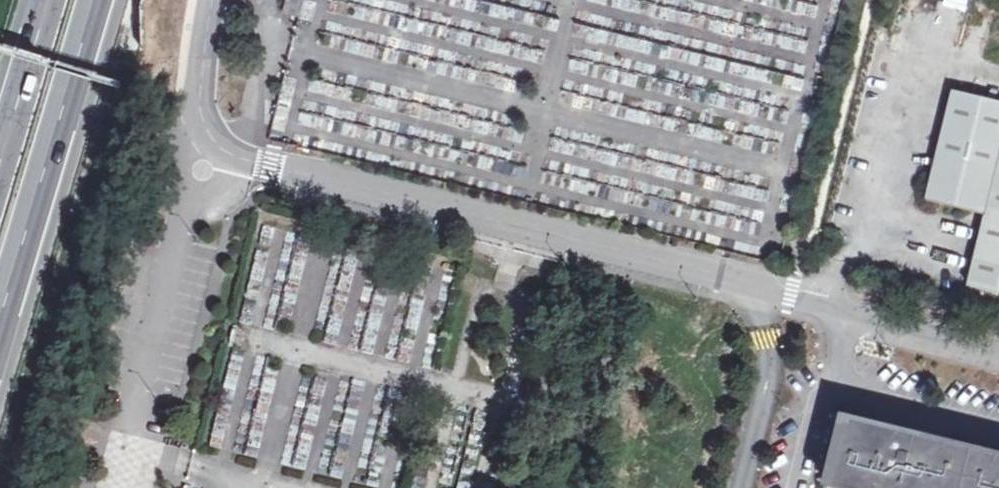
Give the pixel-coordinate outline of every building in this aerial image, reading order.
[(303,2),(293,0),(290,0),(286,13),(299,17),(303,2)] [(954,89),(928,199),(988,213),(970,285),(998,292),(998,100),(954,89)] [(842,414),(842,416),(835,415),(826,454),(820,478),(825,479),(825,481),(851,487),(998,487),(998,459),(997,459),(998,456),(980,451),(978,459),(962,455),(964,447),(946,443),(945,446),(915,439),(916,437),(898,432),(899,428),(842,414)]
